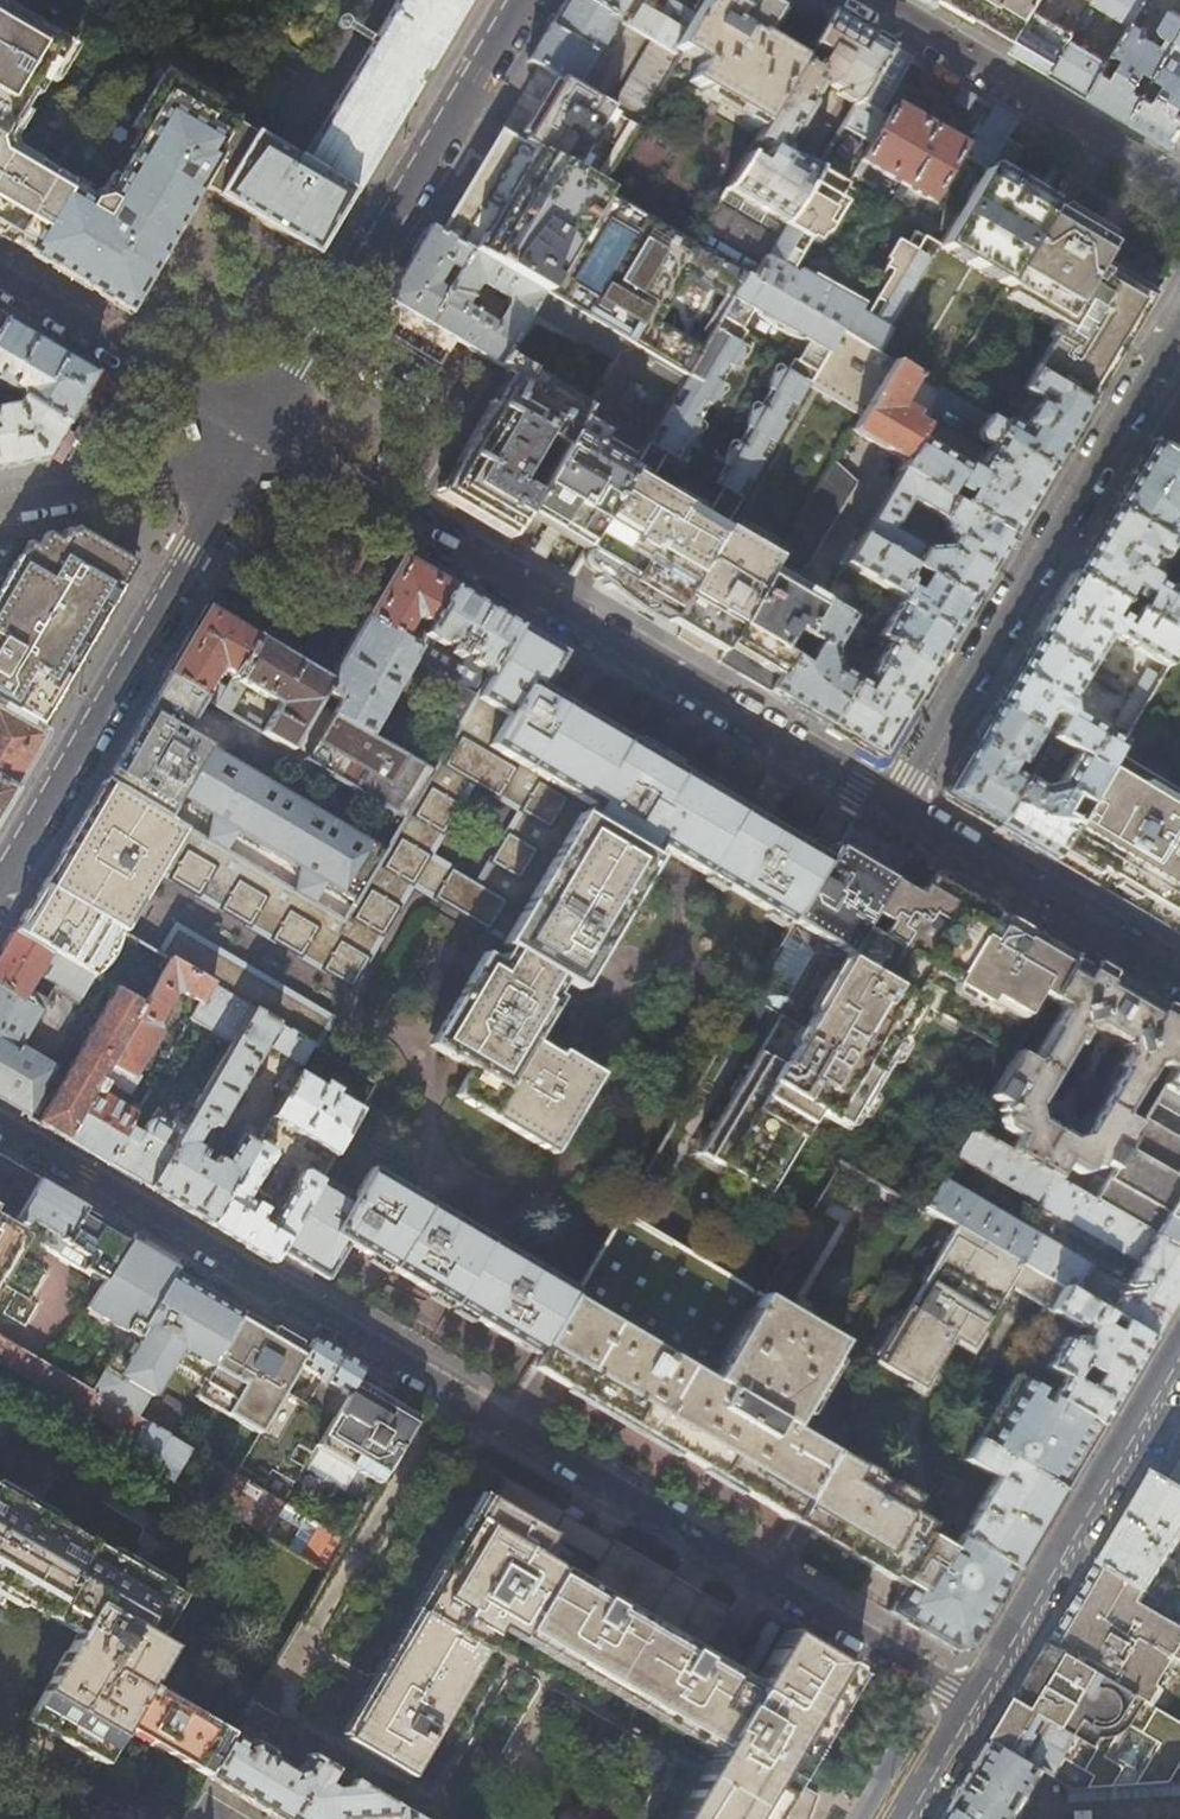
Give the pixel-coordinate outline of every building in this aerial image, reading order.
[(298,161),(233,125),(217,153),(220,155),(201,189),(226,204),(275,234),(314,257),(364,173),(386,135),(442,41),(466,0),(394,0),(298,161)] [(558,78),(574,88),(597,48),(604,53),(609,45),(602,41),(615,18),(585,0),(563,0),(548,25),(527,60),(558,78)] [(615,18),(627,0),(585,0),(615,18)] [(687,24),(681,33),(673,47),(689,56),(692,53),(700,58),(687,81),(715,96),(717,93),(747,111),(745,114),(762,125),(801,59),(760,34),(774,10),(764,4),(758,0),(701,0),(693,13),(687,24)] [(674,2),(693,13),(701,0),(676,0),(674,2)] [(982,13),(1020,36),(1035,9),(1040,0),(960,0),(982,13)] [(1092,1),(1091,2),(1130,25),(1139,10),(1145,0),(1092,0),(1092,1)] [(693,13),(674,2),(667,14),(661,9),(655,18),(681,33),(687,24),(693,13)] [(670,52),(673,47),(681,33),(655,18),(639,8),(632,20),(628,18),(624,24),(650,40),(670,52)] [(1035,9),(1020,36),(1011,51),(1031,63),(1049,74),(1070,38),(1079,22),(1065,14),(1059,24),(1035,9)] [(1088,97),(1107,108),(1130,122),(1146,94),(1136,87),(1146,70),(1156,77),(1179,35),(1179,15),(1170,9),(1159,27),(1162,32),(1167,36),(1162,44),(1144,34),(1147,29),(1140,25),(1145,14),(1139,10),(1130,25),(1109,61),(1088,97)] [(34,166),(7,149),(4,137),(30,95),(33,97),(62,48),(0,11),(0,235),(9,241),(95,292),(129,312),(148,277),(169,240),(199,188),(201,189),(220,155),(217,153),(233,125),(212,112),(214,109),(167,81),(116,168),(121,171),(105,199),(92,201),(68,186),(69,184),(35,163),(34,166)] [(750,278),(815,168),(798,157),(796,159),(785,152),(784,146),(783,145),(791,131),(794,133),(797,133),(813,105),(813,103),(809,100),(818,86),(819,87),(829,84),(838,91),(837,94),(853,104),(856,100),(886,48),(860,32),(828,13),(801,59),(762,125),(691,244),(744,275),(750,278)] [(1130,122),(1144,130),(1171,146),(1179,130),(1179,35),(1156,77),(1164,82),(1154,98),(1146,94),(1130,122)] [(1070,38),(1049,74),(1059,80),(1088,97),(1109,61),(1070,38)] [(677,56),(670,52),(650,40),(609,109),(636,125),(677,56)] [(886,48),(856,100),(878,112),(908,59),(888,47),(887,47),(886,48)] [(538,111),(519,142),(569,172),(608,108),(574,88),(558,78),(538,111)] [(973,97),(965,92),(960,101),(968,106),(973,97)] [(991,107),(962,155),(967,158),(985,169),(1007,131),(1014,120),(991,107)] [(957,145),(890,108),(850,173),(919,213),(957,145)] [(744,275),(691,244),(569,172),(519,142),(499,131),(439,233),(540,292),(623,340),(685,377),(744,275)] [(587,542),(568,574),(615,601),(664,630),(673,615),(724,528),(810,381),(840,330),(876,351),(938,247),(939,247),(922,236),(914,248),(899,240),(884,267),(890,270),(866,313),(860,310),(864,304),(799,265),(797,269),(791,266),(808,238),(815,242),(822,231),(824,231),(836,211),(829,207),(843,183),(816,167),(815,168),(750,278),(744,275),(685,377),(587,542)] [(1003,285),(1049,209),(1024,194),(984,170),(939,247),(938,247),(1003,285)] [(1155,286),(1161,276),(1125,254),(1080,227),(1049,209),(1003,285),(1062,319),(1031,372),(1086,404),(1105,371),(1130,330),(1155,286)] [(429,227),(418,244),(410,258),(386,299),(395,305),(444,334),(455,340),(498,366),(503,355),(529,310),(540,292),(439,233),(429,227)] [(612,357),(623,340),(540,292),(529,310),(612,357)] [(444,334),(395,305),(387,318),(374,342),(433,377),(447,354),(455,340),(444,334)] [(0,322),(0,384),(6,388),(7,387),(16,393),(16,398),(63,425),(82,392),(93,373),(2,319),(0,322)] [(862,412),(892,361),(876,351),(840,330),(810,381),(862,412)] [(555,524),(587,542),(685,377),(623,340),(612,357),(585,403),(525,507),(555,524)] [(507,537),(525,507),(585,403),(503,355),(498,366),(508,372),(486,410),(435,495),(470,515),(507,537)] [(904,459),(917,437),(923,425),(909,416),(911,412),(896,403),(913,373),(892,361),(862,412),(852,429),(904,459)] [(1087,406),(1086,404),(1031,372),(1016,396),(1020,398),(1024,392),(1036,399),(1034,404),(1032,404),(1031,404),(1030,404),(1029,405),(1021,420),(1020,421),(1020,423),(1021,424),(1022,424),(1019,428),(1003,419),(1000,425),(993,436),(1048,471),(1068,438),(1087,406)] [(1028,505),(1048,471),(993,436),(1000,425),(943,391),(930,414),(974,441),(975,441),(979,439),(988,443),(972,470),(917,437),(904,459),(897,471),(942,497),(945,494),(946,494),(951,485),(950,484),(953,481),(967,489),(957,506),(1010,537),(1028,505)] [(1149,442),(1179,460),(1179,391),(1149,442)] [(39,461),(40,461),(42,461),(43,461),(43,459),(44,458),(44,457),(63,425),(16,398),(12,407),(9,406),(0,407),(0,468),(39,461)] [(1110,508),(1169,543),(1179,525),(1179,515),(1177,512),(1179,508),(1179,460),(1149,442),(1130,474),(1110,508)] [(740,676),(768,693),(821,603),(821,602),(789,583),(809,559),(855,478),(834,460),(784,546),(726,646),(717,662),(740,676)] [(942,497),(897,471),(859,536),(971,603),(990,570),(1010,537),(957,506),(942,497)] [(1179,638),(1179,598),(1157,584),(1154,577),(1142,570),(1148,563),(1158,569),(1173,546),(1169,543),(1110,508),(1091,540),(1071,573),(1122,605),(1131,589),(1136,592),(1132,600),(1139,605),(1144,597),(1149,600),(1140,615),(1179,638)] [(707,635),(726,646),(784,546),(744,523),(736,535),(724,528),(673,615),(685,621),(675,637),(687,644),(698,651),(707,635)] [(73,528),(72,530),(70,534),(62,529),(54,543),(39,533),(38,534),(29,548),(25,546),(20,543),(7,565),(0,578),(0,705),(38,727),(68,675),(133,563),(73,528)] [(950,637),(971,603),(859,536),(843,564),(900,599),(878,637),(886,642),(932,668),(950,637)] [(377,594),(364,616),(418,646),(425,633),(409,624),(413,618),(419,622),(423,617),(432,623),(453,588),(431,575),(400,556),(377,594)] [(1051,606),(1032,639),(1086,671),(1088,671),(1105,641),(1116,639),(1162,667),(1179,638),(1140,615),(1135,613),(1126,629),(1123,628),(1127,621),(1120,617),(1116,623),(1112,620),(1122,605),(1071,573),(1051,606)] [(821,602),(821,603),(833,610),(845,587),(834,580),(821,602)] [(413,657),(456,683),(476,695),(517,626),(483,606),(453,588),(432,623),(425,633),(418,646),(412,656),(413,657)] [(215,597),(209,608),(255,635),(262,625),(215,597)] [(796,709),(825,726),(852,679),(851,678),(851,677),(841,670),(844,664),(838,660),(835,661),(832,652),(850,620),(838,613),(833,610),(821,603),(768,693),(796,709)] [(164,674),(215,704),(225,688),(211,680),(215,674),(220,677),(225,670),(233,674),(255,636),(255,635),(209,608),(205,605),(185,639),(164,674)] [(838,613),(850,620),(851,621),(855,613),(843,605),(838,613)] [(342,655),(328,679),(329,679),(322,690),(338,700),(330,713),(367,735),(413,657),(412,656),(418,646),(364,616),(342,655)] [(876,636),(854,623),(846,637),(868,649),(876,636)] [(563,653),(517,626),(476,695),(474,698),(503,716),(485,746),(587,807),(582,816),(575,812),(506,930),(499,941),(509,948),(501,962),(485,952),(429,1045),(471,1070),(455,1097),(554,1156),(602,1076),(562,1052),(559,1058),(535,1044),(563,999),(557,995),(566,981),(580,990),(658,861),(652,857),(658,849),(788,926),(791,921),(849,823),(824,808),(802,844),(779,831),(768,824),(743,809),(649,753),(580,712),(579,713),(580,714),(578,717),(575,715),(578,711),(558,699),(542,690),(549,677),(548,677),(549,675),(550,676),(562,655),(561,655),(563,653)] [(261,731),(289,748),(315,704),(322,690),(329,679),(328,679),(298,661),(255,636),(233,674),(225,688),(215,704),(227,711),(230,705),(237,709),(243,698),(237,694),(243,683),(277,706),(261,731)] [(1179,638),(1162,667),(1157,678),(1141,704),(1125,732),(1119,742),(1103,769),(1050,860),(1091,884),(1179,936),(1179,638)] [(1014,670),(993,705),(1040,732),(1049,738),(1070,750),(1074,752),(1103,769),(1119,742),(1068,712),(1068,703),(1076,690),(1081,694),(1085,688),(1078,685),(1086,671),(1032,639),(1014,670)] [(905,713),(932,668),(886,642),(867,674),(867,677),(868,681),(871,682),(868,686),(851,677),(851,678),(852,679),(825,726),(852,742),(879,758),(905,713)] [(1102,669),(1097,677),(1107,684),(1112,676),(1102,669)] [(1146,671),(1129,697),(1141,704),(1157,678),(1146,671)] [(474,698),(476,695),(456,683),(437,717),(444,721),(431,743),(443,750),(474,698)] [(1125,732),(1141,704),(1129,697),(1114,725),(1125,732)] [(503,716),(474,698),(443,750),(429,773),(406,812),(438,831),(467,781),(516,811),(471,885),(423,856),(422,858),(413,853),(366,930),(376,936),(412,874),(506,930),(575,812),(582,816),(587,807),(485,746),(503,716)] [(127,738),(103,779),(109,783),(185,828),(341,920),(406,812),(429,773),(367,735),(330,713),(315,704),(289,748),(290,748),(269,782),(144,709),(127,738)] [(12,792),(28,765),(48,733),(38,727),(0,705),(0,813),(12,792)] [(967,748),(940,794),(970,811),(994,826),(1021,779),(1024,781),(1024,779),(1009,770),(1012,765),(1015,766),(1018,766),(1021,764),(1040,732),(993,705),(967,748)] [(255,728),(261,719),(253,715),(248,723),(255,728)] [(1040,753),(1062,765),(1070,750),(1049,738),(1040,753)] [(1021,779),(994,826),(995,826),(1019,841),(1023,843),(1050,860),(1103,769),(1074,752),(1056,783),(1048,786),(1046,783),(1041,780),(1039,779),(1037,783),(1035,786),(1024,779),(1024,781),(1021,779)] [(84,812),(90,816),(109,783),(103,779),(84,812)] [(159,872),(185,828),(109,783),(90,816),(84,812),(69,837),(59,853),(66,857),(133,897),(141,902),(159,872)] [(406,812),(341,920),(328,942),(360,961),(376,936),(366,930),(413,853),(422,858),(423,856),(438,831),(406,812)] [(877,840),(849,823),(791,921),(851,956),(809,1029),(788,1065),(765,1051),(755,1067),(753,1066),(750,1070),(753,1072),(723,1124),(720,1123),(716,1130),(719,1132),(705,1156),(766,1193),(783,1164),(787,1166),(792,1158),(788,1156),(808,1123),(812,1124),(816,1117),(813,1115),(816,1110),(842,1125),(908,1013),(913,1016),(923,1001),(930,1005),(989,906),(971,895),(918,864),(877,840)] [(1019,841),(995,826),(992,831),(1016,845),(1019,841)] [(341,920),(185,828),(159,872),(347,984),(360,961),(328,942),(341,920)] [(133,897),(66,857),(48,886),(116,927),(133,897)] [(116,927),(48,886),(42,883),(28,906),(14,930),(93,977),(109,986),(136,939),(116,927)] [(1014,921),(989,906),(930,1005),(1015,1053),(1016,1051),(1048,998),(1073,955),(1056,946),(1014,921)] [(250,1009),(311,1046),(326,1018),(171,924),(155,951),(167,959),(209,984),(250,1009)] [(14,930),(1,953),(0,954),(0,1100),(27,1116),(57,1067),(20,1044),(46,1000),(29,989),(38,973),(55,983),(52,989),(77,1004),(93,977),(14,930)] [(1158,1064),(1170,1071),(1179,1055),(1179,1019),(1134,991),(1073,955),(1048,998),(1061,1005),(1061,1010),(1031,1060),(1016,1051),(1015,1053),(989,1097),(981,1110),(970,1130),(994,1144),(999,1135),(986,1127),(993,1114),(991,1113),(998,1100),(1003,1102),(999,1110),(1003,1113),(1000,1119),(1002,1129),(1018,1138),(1009,1153),(1055,1179),(1063,1165),(1079,1174),(1087,1172),(1091,1166),(1095,1168),(1100,1161),(1105,1164),(1097,1176),(1095,1176),(1083,1196),(1092,1201),(1137,1124),(1123,1116),(1153,1065),(1158,1064)] [(199,1002),(209,984),(167,959),(141,1005),(98,1079),(100,1080),(101,1079),(127,1095),(139,1076),(134,1073),(158,1031),(155,1022),(171,994),(180,990),(199,1002)] [(230,1044),(250,1009),(209,984),(199,1002),(189,1019),(230,1044)] [(47,1128),(63,1137),(92,1088),(97,1091),(102,1082),(100,1080),(98,1079),(141,1005),(115,990),(36,1121),(47,1128)] [(284,1092),(295,1072),(311,1046),(250,1009),(230,1044),(201,1092),(146,1187),(176,1204),(208,1224),(256,1141),(260,1134),(260,1133),(243,1123),(220,1162),(191,1145),(202,1127),(203,1128),(205,1128),(206,1127),(208,1126),(209,1125),(214,1127),(263,1043),(288,1059),(273,1086),(284,1092)] [(785,1016),(765,1051),(788,1065),(809,1029),(785,1016)] [(1170,1071),(1162,1085),(1179,1096),(1179,1055),(1170,1071)] [(270,1116),(333,1154),(358,1110),(333,1095),(336,1089),(325,1082),(321,1087),(295,1072),(284,1092),(270,1116)] [(121,1172),(146,1187),(201,1092),(185,1083),(176,1098),(170,1094),(159,1112),(148,1106),(138,1121),(143,1124),(140,1133),(127,1125),(105,1162),(121,1172)] [(933,1090),(923,1084),(919,1090),(929,1096),(933,1090)] [(1162,1085),(1143,1118),(1179,1141),(1179,1096),(1162,1085)] [(78,1146),(105,1162),(127,1125),(134,1113),(97,1091),(92,1088),(63,1137),(78,1146)] [(989,1097),(983,1093),(975,1107),(981,1110),(989,1097)] [(1143,1118),(1141,1117),(1137,1124),(1092,1201),(1179,1251),(1179,1141),(1143,1118)] [(260,1133),(260,1134),(270,1140),(274,1133),(264,1127),(260,1133)] [(1179,1287),(1179,1251),(1092,1201),(1083,1196),(1078,1193),(1060,1182),(1055,1179),(1009,1153),(994,1144),(970,1130),(953,1157),(1138,1263),(1120,1295),(1106,1287),(1110,1279),(941,1179),(924,1208),(956,1227),(1009,1258),(1062,1288),(1075,1296),(1108,1315),(1120,1322),(1149,1339),(1172,1300),(1179,1287)] [(278,1251),(319,1179),(308,1173),(298,1175),(268,1226),(258,1221),(264,1210),(253,1202),(252,1204),(246,1201),(271,1157),(270,1149),(256,1141),(208,1224),(240,1242),(272,1262),(278,1251)] [(20,1232),(11,1227),(38,1178),(3,1157),(0,1155),(0,1265),(20,1232)] [(319,1275),(379,1171),(370,1165),(351,1197),(319,1179),(278,1251),(296,1262),(319,1275)] [(494,1332),(535,1356),(576,1288),(379,1171),(319,1275),(325,1279),(345,1243),(416,1285),(494,1332)] [(1060,1182),(1078,1193),(1083,1183),(1065,1173),(1060,1182)] [(11,1227),(20,1232),(21,1232),(29,1217),(45,1228),(36,1242),(57,1253),(85,1206),(58,1190),(38,1178),(11,1227)] [(920,1213),(898,1199),(890,1213),(912,1226),(920,1213)] [(85,1206),(57,1253),(74,1262),(79,1253),(108,1270),(129,1232),(107,1219),(85,1206)] [(1034,1209),(1024,1227),(1042,1236),(1051,1218),(1034,1209)] [(792,1522),(834,1452),(792,1427),(839,1344),(760,1297),(758,1296),(760,1295),(620,1213),(576,1288),(535,1356),(530,1366),(582,1397),(716,1476),(792,1522)] [(1048,1311),(1062,1288),(1009,1258),(956,1227),(877,1365),(924,1392),(945,1356),(954,1341),(959,1344),(971,1351),(1008,1287),(1048,1311)] [(178,1261),(129,1232),(108,1270),(90,1301),(107,1311),(102,1319),(128,1334),(135,1338),(123,1360),(115,1355),(93,1393),(131,1415),(143,1395),(146,1395),(166,1362),(197,1381),(239,1310),(183,1276),(173,1270),(178,1261)] [(1130,1371),(1149,1339),(1120,1322),(1114,1333),(1102,1326),(1108,1315),(1075,1296),(1062,1288),(1048,1311),(1047,1313),(1078,1331),(1080,1330),(1086,1333),(1080,1343),(1066,1334),(1063,1340),(1062,1340),(1046,1367),(1063,1377),(1051,1395),(1050,1397),(1099,1424),(1105,1414),(1130,1371)] [(107,1311),(90,1301),(84,1309),(102,1319),(107,1311)] [(278,1333),(239,1310),(197,1381),(189,1394),(255,1434),(230,1474),(279,1503),(313,1445),(331,1416),(309,1402),(282,1387),(296,1365),(306,1350),(278,1333)] [(123,1360),(135,1338),(128,1334),(115,1355),(123,1360)] [(0,1338),(0,1361),(133,1438),(125,1453),(171,1480),(183,1458),(204,1471),(210,1461),(131,1415),(93,1393),(0,1338)] [(312,1340),(306,1350),(296,1365),(322,1381),(309,1402),(331,1416),(353,1378),(360,1368),(335,1353),(312,1340)] [(959,1344),(954,1341),(945,1356),(950,1359),(959,1344)] [(1025,1383),(1050,1397),(1051,1395),(1015,1374),(976,1441),(980,1443),(1017,1383),(1025,1383)] [(376,1483),(417,1415),(384,1396),(353,1378),(331,1416),(313,1445),(376,1483)] [(1077,1461),(1099,1424),(1050,1397),(1025,1383),(1017,1383),(980,1443),(1060,1489),(1077,1461)] [(1036,1531),(1060,1489),(980,1443),(976,1441),(965,1461),(969,1463),(979,1469),(976,1475),(983,1480),(987,1474),(994,1478),(959,1537),(1013,1569),(1036,1531)] [(434,1442),(368,1554),(343,1539),(326,1570),(240,1715),(280,1739),(298,1750),(304,1754),(332,1770),(350,1781),(392,1807),(413,1818),(808,1818),(816,1796),(785,1778),(798,1754),(835,1691),(849,1669),(842,1665),(800,1640),(758,1615),(737,1651),(741,1653),(729,1672),(703,1657),(730,1611),(707,1597),(633,1554),(613,1541),(611,1544),(598,1565),(585,1587),(536,1558),(549,1537),(562,1515),(563,1513),(530,1493),(472,1458),(469,1462),(461,1457),(434,1442)] [(988,1612),(1013,1569),(959,1537),(957,1537),(942,1528),(941,1530),(933,1525),(930,1531),(865,1493),(868,1487),(875,1476),(834,1452),(792,1522),(841,1551),(874,1570),(878,1563),(901,1577),(897,1584),(902,1587),(886,1612),(913,1628),(951,1650),(969,1645),(988,1612)] [(1168,1483),(1179,1490),(1179,1462),(1168,1483)] [(279,1503),(230,1474),(222,1469),(215,1483),(223,1487),(213,1505),(261,1532),(274,1512),(284,1518),(290,1509),(279,1503)] [(1147,1594),(1159,1602),(1170,1584),(1157,1576),(1179,1538),(1179,1490),(1168,1483),(1152,1474),(1144,1488),(1125,1519),(1099,1565),(1092,1577),(1085,1587),(1063,1625),(1051,1646),(1116,1685),(1143,1702),(1154,1708),(1166,1688),(1162,1685),(1179,1659),(1179,1627),(1141,1604),(1147,1594)] [(74,1635),(24,1720),(100,1765),(122,1728),(205,1776),(229,1732),(149,1684),(172,1644),(159,1636),(183,1594),(0,1487),(0,1592),(74,1635)] [(930,1531),(933,1525),(868,1487),(865,1493),(930,1531)] [(611,1544),(562,1515),(549,1537),(598,1565),(611,1544)] [(343,1539),(302,1516),(284,1547),(326,1570),(343,1539)] [(874,1570),(897,1584),(901,1577),(878,1563),(874,1570)] [(1046,1655),(1044,1658),(1024,1691),(993,1745),(1044,1774),(1057,1782),(1070,1762),(1099,1778),(1092,1789),(1175,1784),(1179,1775),(1179,1723),(1154,1708),(1143,1702),(1128,1728),(1120,1723),(1102,1752),(1083,1740),(1116,1685),(1051,1646),(1046,1655)] [(229,1732),(205,1776),(276,1818),(345,1818),(393,1816),(392,1807),(350,1781),(346,1789),(330,1790),(323,1785),(332,1770),(304,1754),(301,1759),(304,1761),(299,1771),(300,1782),(293,1782),(287,1776),(283,1780),(266,1769),(271,1761),(270,1752),(253,1742),(245,1742),(229,1732)] [(292,1760),(298,1750),(280,1739),(274,1748),(292,1760)] [(1044,1774),(993,1745),(969,1784),(948,1818),(1017,1818),(1044,1774)] [(1175,1784),(1092,1789),(1071,1791),(1071,1802),(1179,1795),(1179,1783),(1175,1784)] [(392,1807),(393,1816),(393,1818),(413,1818),(392,1807)]
